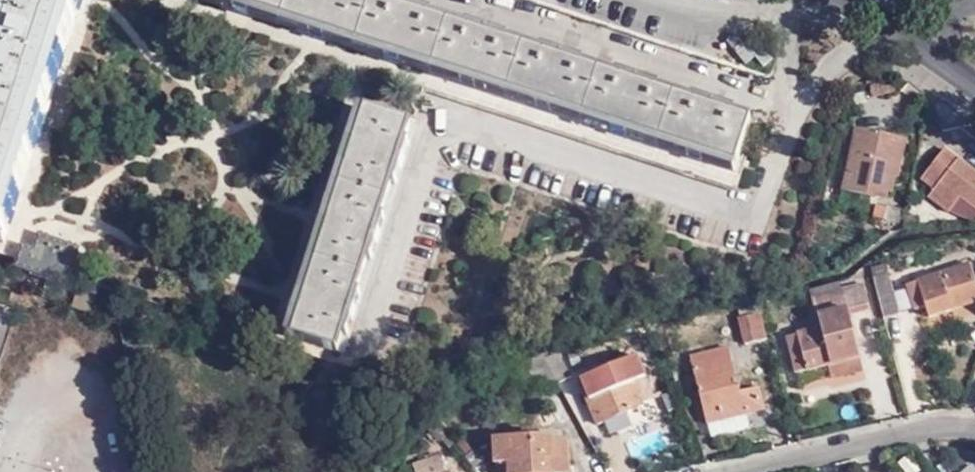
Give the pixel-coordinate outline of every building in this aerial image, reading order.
[(0,31),(0,238),(10,241),(22,205),(54,102),(85,3),(86,0),(10,0),(0,31)] [(204,1),(241,13),(316,38),(389,61),(468,87),(540,110),(616,135),(695,161),(736,174),(754,119),(390,0),(204,0),(204,1)] [(413,124),(357,106),(345,142),(323,211),(299,284),(283,334),(338,352),(413,124)] [(838,188),(862,195),(864,187),(882,192),(885,175),(891,176),(900,138),(853,128),(838,188)] [(974,210),(974,173),(952,155),(930,183),(941,194),(936,201),(955,217),(967,204),(974,210)] [(864,187),(862,195),(881,199),(882,192),(864,187)] [(974,223),(974,210),(967,204),(955,217),(974,223)] [(898,223),(901,208),(888,205),(885,220),(898,223)] [(874,275),(889,272),(887,264),(872,268),(874,275)] [(974,303),(974,283),(969,265),(905,287),(912,310),(925,305),(930,319),(974,303)] [(874,275),(884,317),(899,314),(889,272),(874,275)] [(812,296),(842,288),(841,282),(811,289),(812,296)] [(832,362),(861,355),(851,311),(870,307),(864,283),(842,288),(812,296),(819,327),(789,334),(798,371),(832,362)] [(81,288),(78,307),(93,309),(96,289),(81,288)] [(738,316),(759,312),(758,305),(736,310),(738,316)] [(759,312),(738,316),(737,316),(743,343),(765,338),(759,312)] [(739,391),(728,348),(690,357),(705,423),(763,409),(758,388),(739,391)] [(545,359),(541,350),(523,359),(541,394),(559,383),(545,359)] [(545,359),(559,383),(570,376),(558,352),(545,359)] [(865,371),(861,355),(832,362),(835,378),(865,371)] [(634,382),(645,377),(637,357),(578,381),(595,421),(618,412),(620,416),(644,406),(642,402),(634,382)] [(653,397),(645,377),(634,382),(642,402),(653,397)] [(566,442),(494,446),(494,463),(507,463),(507,471),(567,471),(566,442)] [(958,471),(974,471),(974,463),(973,460),(958,471)] [(416,471),(438,471),(434,461),(415,468),(416,471)]
